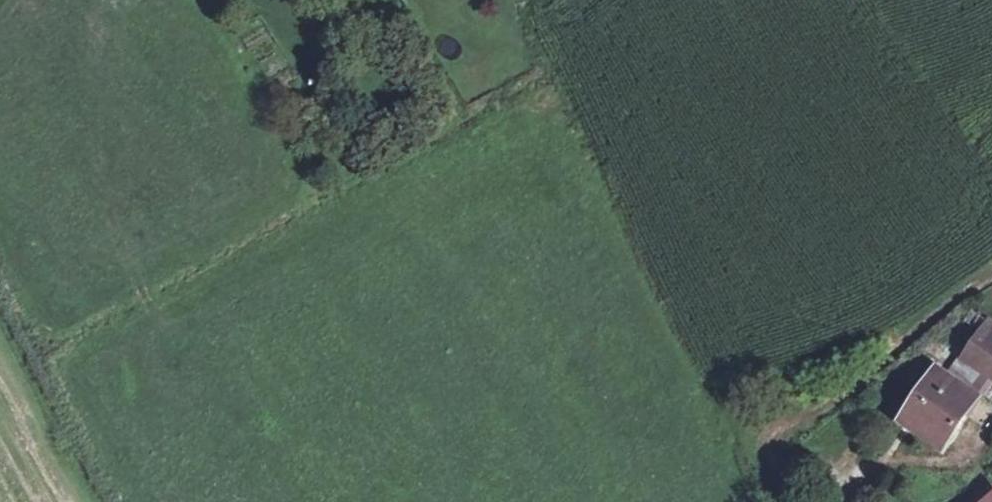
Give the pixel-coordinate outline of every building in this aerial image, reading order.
[(963,357),(989,376),(991,378),(991,324),(988,321),(963,357)] [(989,376),(963,357),(948,379),(974,397),(989,376)] [(939,449),(974,397),(948,379),(937,372),(902,423),(939,449)]
